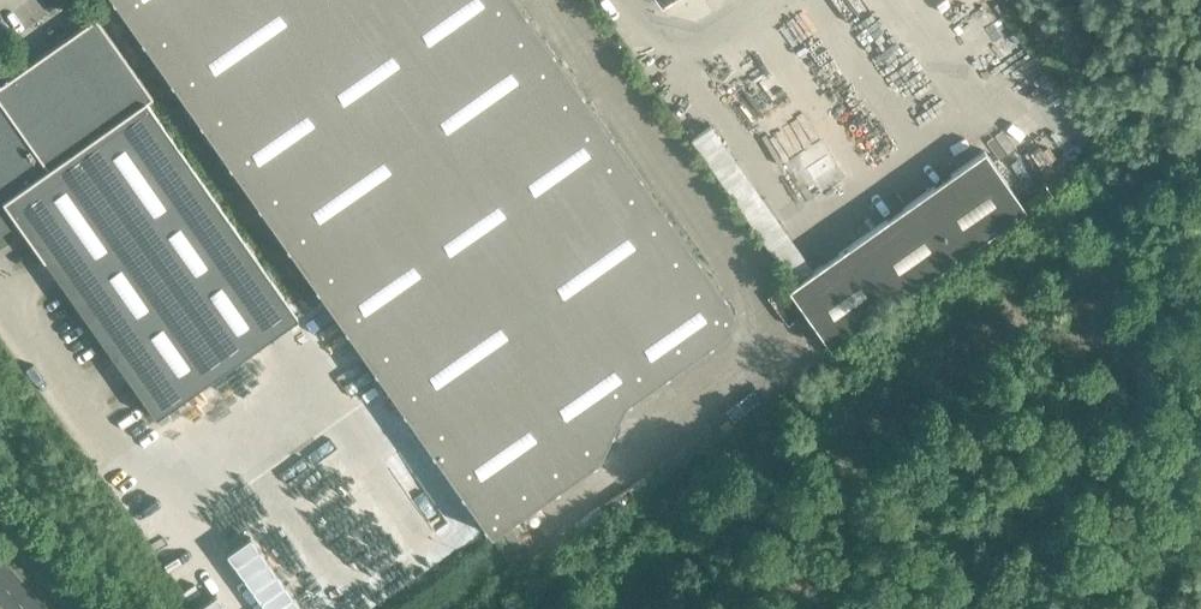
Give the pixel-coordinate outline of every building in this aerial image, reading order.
[(491,535),(599,459),(624,404),(725,333),(727,332),(729,329),(730,326),(732,324),(733,322),(733,319),(733,315),(733,313),(733,310),(732,308),(731,305),(729,303),(728,301),(516,0),(113,0),(491,535)] [(8,80),(0,69),(0,235),(10,228),(5,220),(12,214),(156,418),(298,318),(146,102),(152,98),(96,18),(8,80)] [(983,151),(787,289),(829,348),(1025,210),(983,151)]
